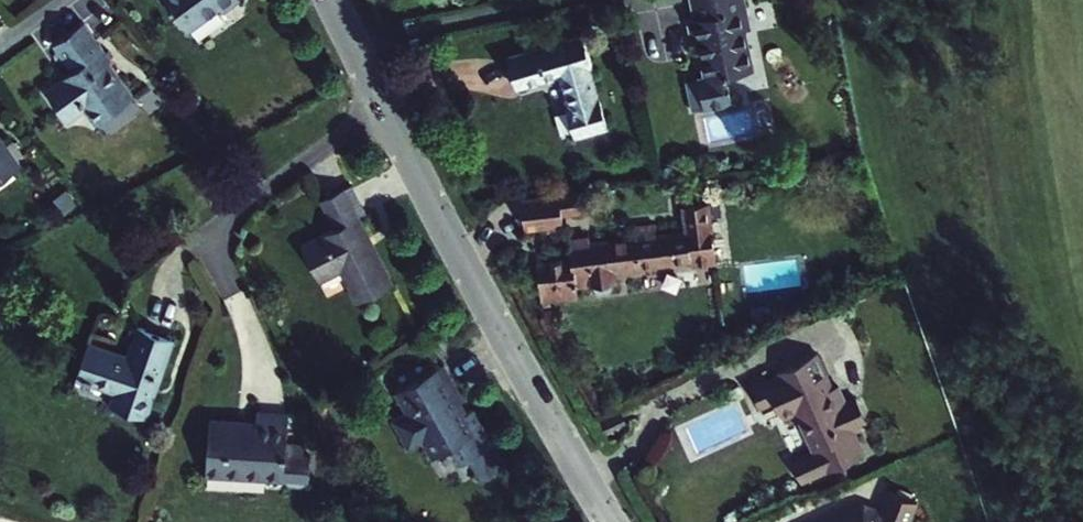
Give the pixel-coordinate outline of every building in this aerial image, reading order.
[(187,31),(219,8),(222,12),(238,0),(165,0),(187,31)] [(705,63),(752,58),(746,30),(752,30),(746,0),(693,0),(697,17),(690,19),(695,41),(700,40),(705,63)] [(112,60),(85,22),(52,44),(72,71),(45,90),(68,121),(86,109),(97,125),(136,97),(110,61),(112,60)] [(584,36),(509,59),(518,87),(560,75),(570,107),(567,108),(576,136),(609,126),(590,65),(593,65),(584,36)] [(727,75),(755,69),(752,58),(705,63),(708,77),(688,81),(694,110),(734,101),(727,75)] [(21,166),(3,141),(0,143),(0,181),(21,166)] [(303,245),(323,282),(345,270),(361,302),(395,284),(362,218),(368,215),(353,186),(324,200),(338,227),(303,245)] [(545,197),(523,200),(526,229),(564,225),(564,222),(563,216),(587,213),(585,193),(545,197)] [(573,259),(539,262),(544,300),(579,297),(578,286),(590,284),(599,294),(608,293),(616,281),(615,270),(692,262),(692,266),(718,263),(710,206),(685,209),(688,235),(657,238),(656,228),(634,230),(635,240),(592,244),(592,237),(571,240),(573,259)] [(177,340),(143,329),(133,362),(90,347),(80,377),(124,392),(119,409),(151,420),(159,394),(155,394),(163,369),(167,370),(177,340)] [(795,459),(805,482),(868,453),(856,428),(871,421),(861,399),(851,403),(844,386),(838,389),(821,353),(783,368),(784,369),(770,375),(754,383),(763,405),(779,399),(787,417),(801,411),(819,448),(795,459)] [(399,392),(410,413),(396,421),(410,446),(424,438),(434,456),(453,446),(463,464),(489,450),(488,449),(469,415),(468,412),(464,403),(467,402),(446,365),(444,365),(438,355),(393,379),(400,392),(399,392)] [(754,383),(770,375),(767,369),(750,377),(752,381),(754,383)] [(601,421),(609,435),(631,424),(625,410),(601,421)] [(259,423),(213,421),(210,476),(288,480),(293,485),(306,486),(311,481),(312,481),(313,455),(306,455),(306,443),(289,442),(290,415),(259,413),(259,423)] [(911,521),(920,499),(892,488),(883,510),(865,503),(864,501),(819,521),(913,521),(911,521)]
